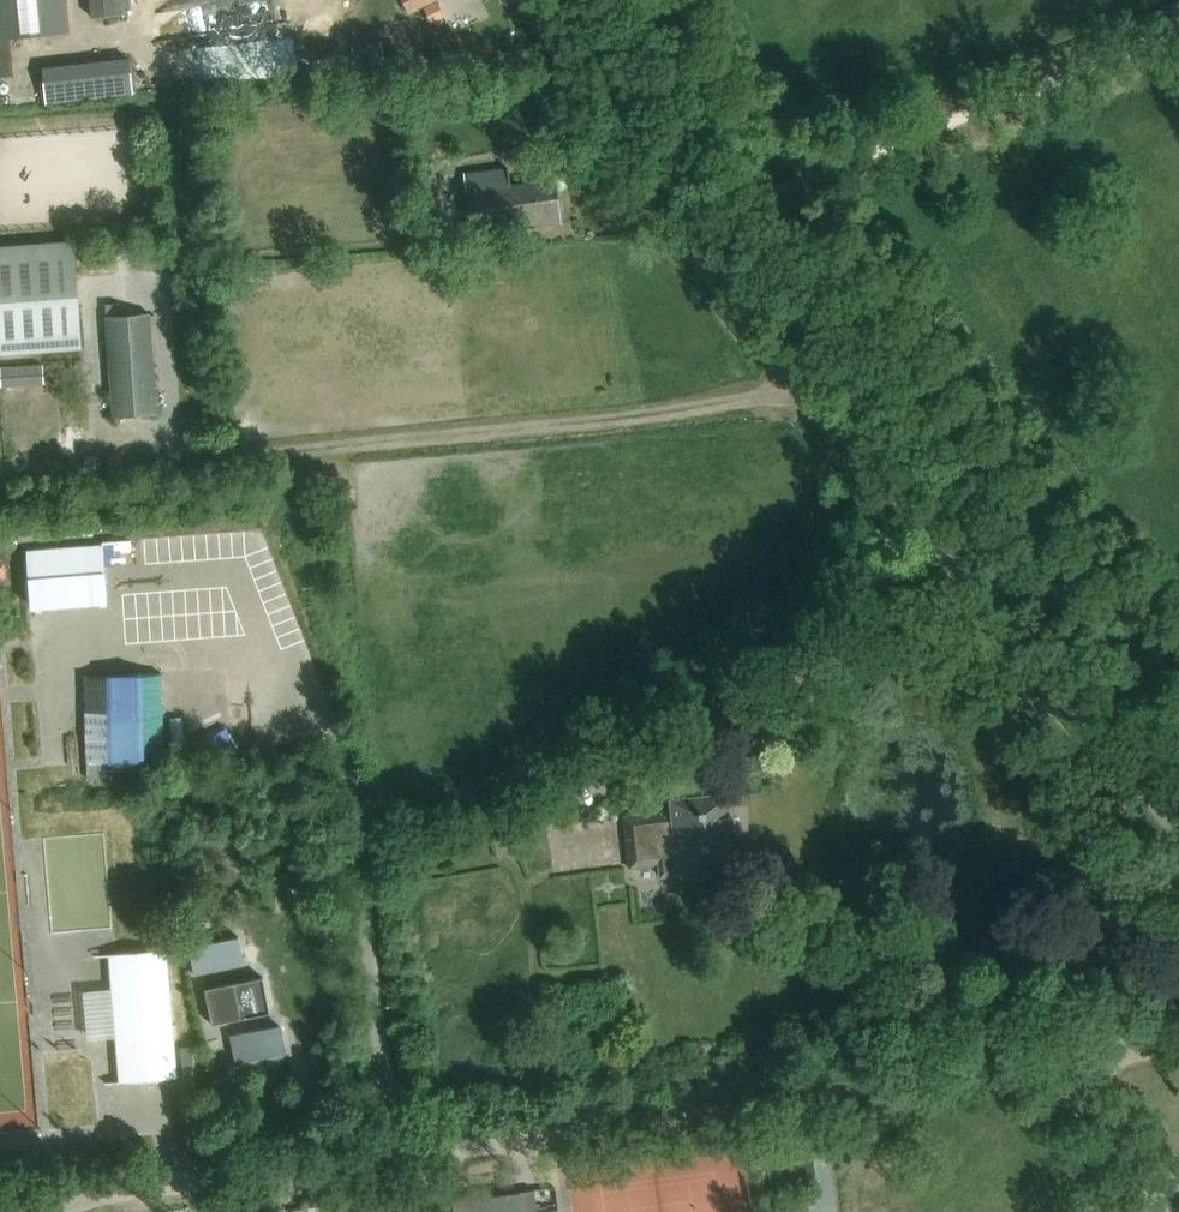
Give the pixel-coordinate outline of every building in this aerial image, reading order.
[(69,32),(66,0),(0,0),(0,39),(69,32)] [(128,13),(126,0),(89,0),(91,17),(128,13)] [(409,14),(435,0),(402,0),(409,14)] [(37,61),(40,99),(132,93),(129,55),(37,61)] [(470,234),(560,223),(555,179),(510,185),(508,168),(463,173),(470,234)] [(0,245),(0,354),(81,348),(73,240),(0,245)] [(105,315),(119,314),(118,303),(104,305),(105,315)] [(112,417),(156,414),(148,313),(105,316),(112,417)] [(42,365),(0,367),(1,384),(43,381),(42,365)] [(659,876),(680,874),(679,864),(737,857),(729,793),(670,800),(672,816),(665,817),(664,812),(624,817),(629,868),(658,865),(659,876)] [(238,937),(188,947),(195,976),(244,965),(238,937)] [(177,1077),(167,950),(109,954),(119,1081),(177,1077)] [(262,977),(206,989),(213,1023),(270,1011),(262,977)] [(280,1027),(229,1036),(234,1062),(285,1053),(280,1027)] [(785,1162),(794,1160),(791,1136),(782,1138),(785,1162)] [(534,1191),(452,1202),(453,1211),(537,1211),(534,1191)]
